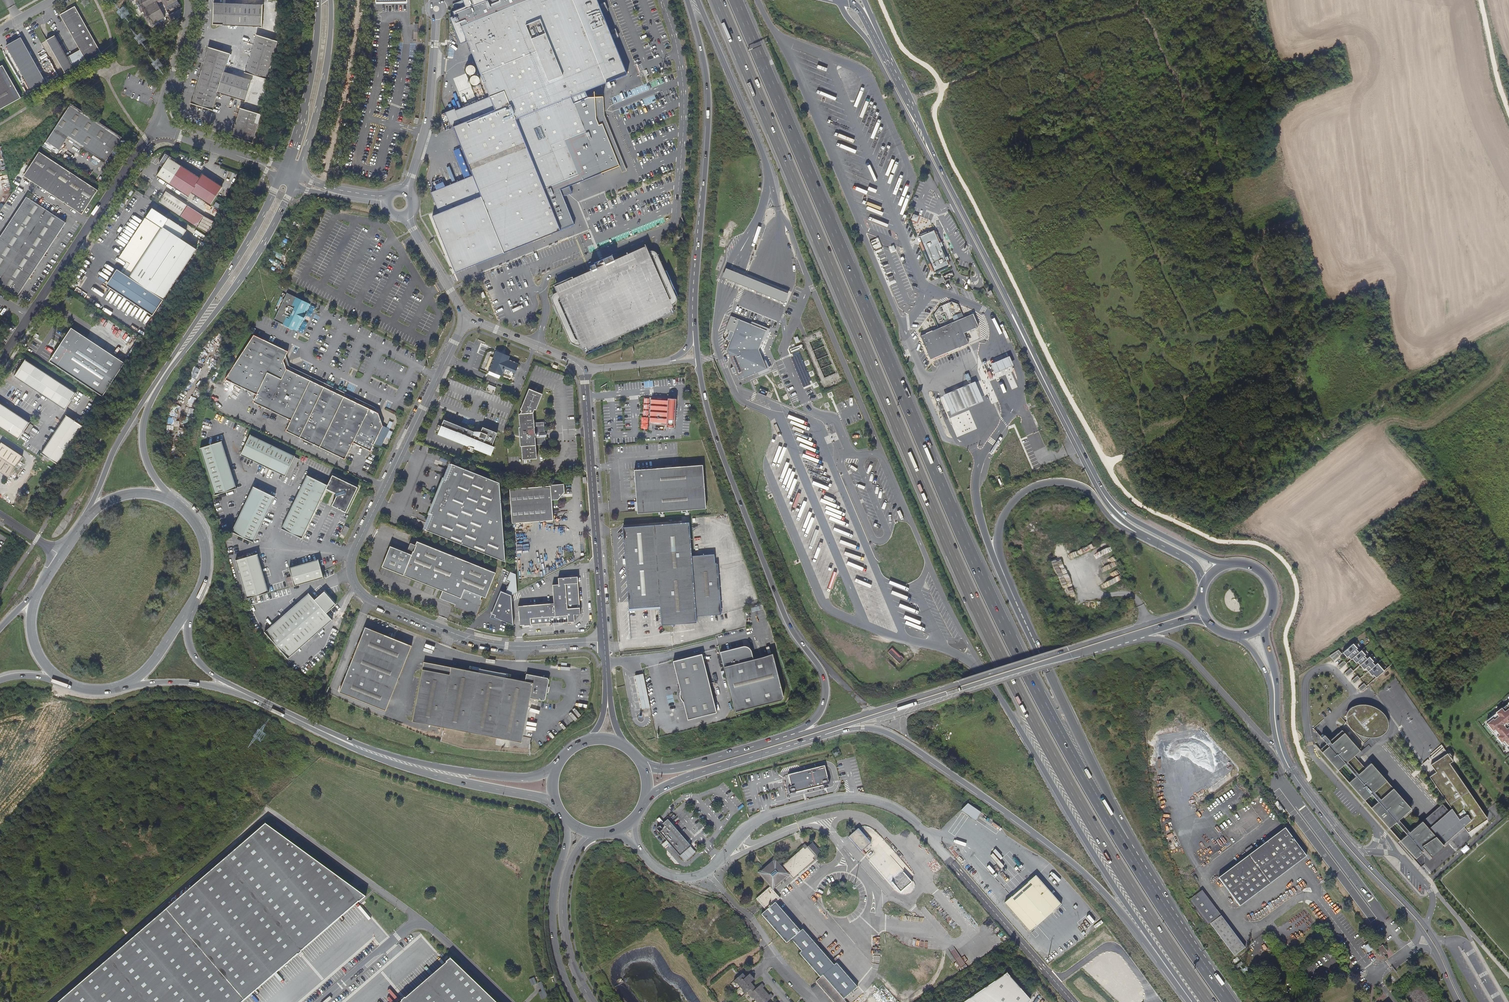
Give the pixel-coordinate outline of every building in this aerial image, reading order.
[(139,17),(145,14),(153,27),(167,19),(160,6),(164,4),(166,7),(178,1),(177,0),(135,0),(131,2),(139,17)] [(431,192),(439,213),(433,216),(455,273),(574,225),(563,197),(572,193),(569,187),(575,184),(574,181),(591,175),(607,168),(606,166),(612,163),(613,166),(624,161),(607,119),(604,120),(601,114),(601,108),(602,108),(603,107),(603,106),(604,105),(603,104),(603,103),(602,102),(601,102),(600,102),(599,93),(608,92),(607,91),(592,93),(592,89),(627,75),(597,0),(462,0),(461,1),(464,7),(459,9),(458,5),(453,7),(455,11),(452,11),(454,16),(450,18),(452,24),(455,30),(460,44),(467,41),(472,53),(478,69),(466,73),(477,102),(455,111),(454,109),(445,113),(451,128),(454,127),(458,138),(473,176),(431,192)] [(262,27),(263,6),(213,4),(213,25),(262,27)] [(67,58),(73,68),(101,53),(75,6),(60,15),(80,50),(67,58)] [(65,73),(73,68),(67,58),(54,35),(47,40),(65,73)] [(246,73),(266,79),(275,49),(278,41),(257,35),(246,73)] [(32,92),(47,83),(21,37),(6,46),(32,92)] [(205,60),(225,66),(229,54),(209,48),(205,60)] [(225,66),(205,60),(191,104),(211,110),(217,92),(245,101),(251,81),(223,72),(225,66)] [(9,105),(22,98),(3,65),(0,67),(0,110),(9,105)] [(608,97),(608,92),(599,93),(600,102),(601,102),(602,102),(603,103),(603,104),(604,105),(603,106),(603,107),(602,108),(601,108),(601,114),(604,120),(607,119),(624,161),(626,166),(629,165),(631,164),(627,154),(617,130),(610,112),(609,110),(608,97)] [(105,162),(121,138),(122,137),(71,103),(60,120),(47,141),(60,149),(68,138),(105,162)] [(232,137),(252,143),(261,114),(241,108),(232,137)] [(260,145),(263,138),(256,136),(253,143),(260,145)] [(39,152),(24,176),(83,214),(98,190),(39,152)] [(165,154),(158,164),(163,167),(157,176),(189,197),(192,193),(211,205),(222,188),(203,175),(201,179),(175,162),(176,161),(165,154)] [(0,237),(0,284),(18,296),(66,223),(26,197),(0,237)] [(197,226),(204,215),(188,205),(180,216),(197,226)] [(120,257),(127,261),(131,264),(125,273),(121,270),(119,269),(108,283),(153,313),(196,249),(180,239),(186,230),(153,208),(120,257)] [(209,233),(216,222),(204,215),(198,227),(209,233)] [(919,236),(934,272),(949,266),(934,230),(919,236)] [(580,344),(583,352),(671,313),(669,308),(674,306),(672,304),(652,258),(651,255),(647,246),(619,259),(603,265),(599,267),(563,283),(555,287),(560,298),(580,344)] [(616,253),(601,260),(603,265),(619,259),(616,253)] [(131,264),(127,261),(121,270),(125,273),(131,264)] [(789,294),(726,268),(722,277),(785,303),(789,294)] [(297,331),(310,303),(286,292),(274,320),(297,331)] [(974,328),(978,327),(973,314),(969,316),(964,318),(938,328),(929,332),(920,336),(930,360),(968,344),(964,333),(974,328)] [(727,339),(731,341),(727,351),(734,367),(731,368),(733,373),(736,372),(739,379),(757,371),(760,370),(766,368),(763,361),(758,350),(762,340),(766,330),(750,324),(730,316),(726,328),(730,330),(727,339)] [(751,321),(750,324),(766,330),(762,340),(765,341),(770,329),(751,321)] [(120,370),(125,363),(71,328),(50,361),(103,396),(120,370)] [(352,443),(370,451),(382,426),(380,420),(378,413),(287,368),(285,364),(284,360),(288,351),(251,334),(243,347),(224,378),(256,394),(252,401),(290,420),(285,430),(344,459),(352,443)] [(509,357),(496,352),(494,358),(490,356),(485,368),(489,370),(489,371),(488,374),(499,379),(501,375),(510,379),(512,376),(513,377),(518,364),(508,360),(509,357)] [(799,354),(790,357),(791,358),(792,361),(793,364),(794,366),(797,373),(798,376),(800,380),(800,381),(801,384),(803,387),(803,388),(811,384),(799,354)] [(1000,360),(991,364),(995,373),(1004,369),(1013,365),(1009,356),(1000,360)] [(65,409),(76,394),(25,360),(15,376),(65,409)] [(766,360),(763,361),(766,368),(760,370),(757,371),(759,375),(771,370),(766,360)] [(959,389),(943,395),(951,415),(967,408),(983,401),(975,382),(959,389)] [(542,434),(545,434),(544,427),(543,426),(534,427),(533,413),(534,410),(536,410),(542,394),(529,389),(520,410),(522,411),(520,414),(519,414),(520,428),(519,428),(519,438),(520,447),(521,447),(522,460),(537,459),(536,446),(544,445),(545,443),(545,438),(543,438),(542,434)] [(652,400),(651,400),(650,424),(667,425),(667,427),(675,428),(676,399),(668,398),(668,400),(667,400),(667,398),(652,398),(652,400)] [(19,439),(29,423),(0,403),(0,426),(19,439)] [(57,464),(82,426),(67,416),(42,454),(44,456),(43,458),(49,462),(50,460),(57,464)] [(437,435),(490,455),(494,446),(491,445),(496,432),(481,427),(479,434),(443,420),(440,427),(438,432),(437,435)] [(33,426),(30,424),(25,431),(28,434),(33,426)] [(250,435),(241,454),(289,477),(298,459),(250,435)] [(8,477),(22,456),(1,442),(0,444),(0,472),(8,477)] [(235,489),(220,442),(201,448),(216,495),(235,489)] [(499,482),(452,464),(451,464),(450,464),(451,465),(445,480),(443,479),(441,485),(442,485),(441,488),(440,488),(433,506),(434,506),(433,509),(432,509),(430,514),(432,515),(427,530),(425,530),(425,531),(426,531),(505,561),(502,518),(499,482)] [(634,482),(636,505),(636,510),(636,513),(705,508),(702,465),(633,470),(634,482)] [(297,498),(282,529),(301,538),(311,518),(326,488),(335,493),(336,496),(331,505),(345,512),(357,487),(332,475),(327,485),(307,475),(297,498)] [(510,488),(512,522),(553,520),(553,513),(552,500),(559,499),(562,496),(565,492),(564,484),(550,485),(550,486),(510,488)] [(252,541),(273,496),(255,487),(233,531),(252,541)] [(694,560),(691,560),(691,556),(689,522),(622,527),(628,609),(660,606),(661,618),(720,614),(717,564),(714,564),(695,565),(694,560)] [(417,542),(415,545),(416,546),(414,552),(412,555),(390,546),(382,567),(404,575),(443,590),(440,598),(456,604),(463,607),(463,605),(469,607),(468,608),(476,612),(481,598),(482,595),(486,597),(496,572),(439,550),(417,542)] [(407,549),(413,551),(414,552),(416,546),(415,545),(409,543),(407,549)] [(1105,543),(1094,552),(1105,564),(1112,558),(1104,548),(1107,546),(1105,543)] [(267,593),(256,554),(235,560),(246,598),(267,593)] [(694,560),(695,565),(714,564),(714,554),(691,556),(691,560),(694,560)] [(1059,556),(1049,560),(1066,600),(1075,596),(1059,556)] [(286,577),(288,586),(293,585),(322,577),(317,560),(288,568),(290,576),(286,577)] [(554,603),(518,606),(520,625),(574,620),(574,614),(580,614),(577,576),(558,578),(559,584),(553,584),(554,603)] [(308,593),(264,632),(287,658),(331,619),(325,613),(334,604),(323,591),(313,600),(308,593)] [(511,595),(501,591),(497,602),(491,615),(513,624),(511,595)] [(1076,596),(1075,596),(1066,600),(1069,608),(1086,601),(1076,596)] [(483,599),(481,598),(476,612),(468,608),(469,607),(463,605),(463,607),(456,604),(455,606),(475,614),(477,614),(483,599)] [(720,614),(661,618),(661,625),(696,622),(695,616),(720,614)] [(339,692),(385,711),(411,646),(365,627),(339,692)] [(1353,644),(1343,653),(1347,658),(1348,656),(1351,660),(1352,659),(1359,653),(1356,650),(1357,649),(1353,644)] [(749,648),(742,650),(740,649),(739,650),(736,649),(720,653),(736,711),(782,700),(784,697),(773,654),(752,653),(750,649),(749,648)] [(891,649),(888,653),(899,664),(904,659),(901,656),(899,657),(891,649)] [(1329,656),(1334,661),(1342,654),(1338,650),(1329,656)] [(1361,651),(1359,653),(1352,659),(1356,663),(1358,662),(1360,665),(1367,659),(1364,656),(1365,655),(1361,651)] [(701,653),(673,661),(681,689),(680,695),(681,697),(684,701),(688,719),(717,712),(701,653)] [(1367,659),(1360,665),(1364,670),(1366,669),(1368,672),(1375,666),(1372,663),(1373,662),(1369,657),(1367,659)] [(1347,664),(1344,661),(1338,666),(1341,669),(1347,664)] [(449,674),(451,667),(423,662),(422,669),(449,674)] [(1375,666),(1368,672),(1372,676),(1374,675),(1377,678),(1384,671),(1377,664),(1375,666)] [(412,721),(521,742),(530,698),(543,700),(545,699),(548,680),(547,678),(526,674),(525,681),(451,667),(449,674),(422,669),(412,721)] [(1351,668),(1345,673),(1347,676),(1353,671),(1351,668)] [(644,699),(648,698),(643,674),(639,675),(635,675),(640,700),(644,699)] [(1360,679),(1357,676),(1352,681),(1354,684),(1360,679)] [(1367,687),(1364,684),(1358,689),(1361,692),(1367,687)] [(644,699),(640,700),(642,709),(646,708),(650,707),(648,698),(644,699)] [(1508,702),(1508,703),(1502,708),(1501,708),(1496,712),(1487,720),(1489,721),(1487,723),(1488,724),(1487,725),(1500,742),(1501,741),(1501,742),(1502,741),(1505,745),(1508,749),(1508,748),(1508,726),(1508,725),(1508,724),(1508,702)] [(1374,706),(1372,706),(1367,704),(1364,704),(1362,705),(1359,705),(1355,706),(1353,707),(1352,708),(1350,710),(1348,712),(1347,715),(1347,717),(1346,721),(1345,723),(1363,743),(1369,737),(1373,737),(1376,737),(1378,736),(1381,735),(1382,734),(1384,733),(1386,732),(1388,729),(1389,727),(1389,724),(1389,721),(1388,718),(1386,715),(1383,712),(1381,711),(1378,709),(1376,708),(1374,706)] [(1454,806),(1451,809),(1428,831),(1421,822),(1408,833),(1397,821),(1410,810),(1370,764),(1362,771),(1351,758),(1359,751),(1341,731),(1327,743),(1326,744),(1319,750),(1415,859),(1422,853),(1420,851),(1422,849),(1429,857),(1462,827),(1466,833),(1485,820),(1457,767),(1453,761),(1458,758),(1453,750),(1436,760),(1440,768),(1434,771),(1454,806)] [(1326,744),(1327,743),(1331,740),(1329,738),(1327,740),(1324,736),(1321,738),(1326,744)] [(829,784),(824,766),(788,775),(791,787),(788,788),(789,794),(829,784)] [(1428,831),(1451,809),(1444,801),(1421,822),(1428,831)] [(660,826),(655,830),(665,841),(663,842),(668,848),(670,847),(678,856),(690,847),(666,820),(662,824),(660,822),(658,824),(660,826)] [(278,821),(276,824),(286,831),(288,829),(278,821)] [(296,951),(299,954),(302,951),(299,948),(357,899),(359,902),(366,896),(355,888),(354,889),(351,886),(351,885),(343,880),(339,877),(339,876),(292,842),(292,843),(288,840),(288,839),(267,823),(61,999),(59,1001),(58,1001),(236,1001),(296,951)] [(1285,828),(1218,878),(1240,907),(1306,857),(1285,828)] [(858,829),(848,837),(861,852),(871,843),(858,829)] [(863,994),(836,963),(834,965),(803,929),(800,931),(775,903),(780,898),(773,890),(790,875),(793,879),(814,860),(813,859),(815,857),(820,852),(812,843),(807,847),(806,846),(803,848),(782,866),(780,865),(764,879),(770,886),(756,899),(758,901),(763,907),(766,910),(761,915),(786,943),(791,939),(801,951),(799,953),(820,978),(815,982),(833,1001),(854,1001),(863,994)] [(690,847),(678,856),(684,863),(695,853),(690,847)] [(764,879),(780,865),(775,858),(758,872),(764,879)] [(1061,905),(1035,876),(1020,890),(1005,903),(1030,932),(1045,918),(1061,905)] [(1202,890),(1188,901),(1207,925),(1220,915),(1202,890)] [(831,915),(829,913),(825,908),(819,901),(811,907),(823,921),(831,915)] [(1221,916),(1210,924),(1234,956),(1245,948),(1221,916)] [(1373,950),(1368,944),(1366,945),(1364,947),(1368,953),(1370,951),(1373,950)] [(1381,955),(1386,950),(1382,945),(1377,949),(1381,955)] [(473,981),(469,977),(470,977),(463,970),(462,971),(459,968),(459,967),(450,958),(446,962),(448,965),(408,1000),(405,997),(401,1000),(403,1001),(496,1001),(473,981)] [(1031,1000),(1007,973),(964,1001),(1029,1001),(1031,1000)] [(743,991),(745,994),(747,993),(752,999),(754,998),(756,1001),(757,1001),(767,1001),(773,997),(771,994),(769,995),(766,992),(763,988),(764,987),(762,984),(756,989),(754,987),(750,983),(754,980),(752,977),(750,974),(746,977),(745,976),(743,974),(740,976),(734,981),(736,984),(737,983),(740,987),(743,991)] [(541,981),(538,982),(544,996),(547,995),(541,981)]
